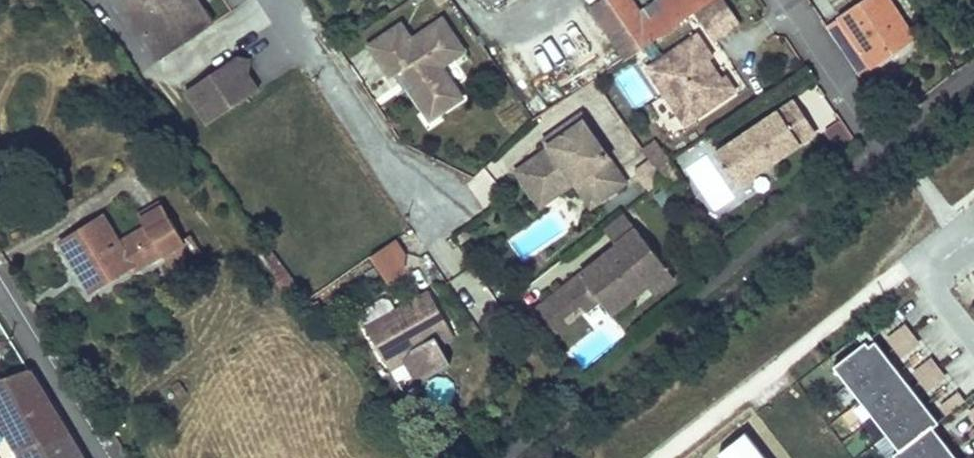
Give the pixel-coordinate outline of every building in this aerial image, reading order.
[(214,26),(195,0),(124,0),(121,2),(163,61),(214,26)] [(637,13),(628,0),(609,0),(641,46),(692,10),(707,0),(658,0),(637,13)] [(724,0),(707,0),(692,10),(713,39),(739,23),(724,0)] [(887,0),(862,0),(823,26),(848,63),(862,54),(869,64),(886,54),(885,51),(904,38),(883,6),(888,2),(887,0)] [(408,40),(398,24),(366,46),(387,78),(391,76),(399,70),(409,85),(405,88),(421,111),(430,105),(436,114),(459,98),(438,67),(461,51),(439,19),(408,40)] [(673,50),(687,70),(710,54),(696,34),(673,50)] [(712,62),(714,60),(710,54),(687,70),(673,50),(652,65),(663,80),(691,121),(735,90),(724,75),(721,77),(712,62)] [(869,64),(862,54),(848,63),(854,73),(869,64)] [(249,76),(237,59),(187,93),(209,126),(260,92),(249,76)] [(251,62),(237,59),(249,76),(251,62)] [(646,69),(656,85),(663,80),(652,65),(646,69)] [(409,85),(399,70),(391,76),(401,91),(405,88),(409,85)] [(679,117),(691,121),(663,80),(656,85),(679,117)] [(801,141),(815,131),(794,99),(780,109),(801,141)] [(801,141),(780,109),(718,152),(740,184),(801,141)] [(542,150),(509,173),(527,200),(568,171),(590,203),(615,186),(586,144),(590,140),(573,117),(548,135),(551,140),(542,148),(542,150)] [(848,143),(834,122),(822,131),(836,151),(848,143)] [(548,135),(537,142),(542,148),(551,140),(548,135)] [(637,154),(648,170),(662,161),(650,145),(637,154)] [(740,195),(709,152),(689,167),(719,210),(740,195)] [(662,161),(648,170),(656,182),(659,187),(673,178),(662,161)] [(642,169),(634,176),(640,184),(648,177),(642,169)] [(568,171),(527,200),(532,208),(564,186),(581,209),(590,203),(568,171)] [(86,229),(64,242),(82,277),(79,277),(87,290),(125,268),(128,273),(160,253),(182,240),(159,202),(135,215),(141,227),(116,241),(100,217),(84,226),(86,229)] [(616,217),(597,233),(608,247),(627,231),(616,217)] [(530,312),(543,328),(570,306),(584,295),(592,305),(602,318),(640,289),(645,296),(665,280),(627,231),(608,247),(612,253),(604,260),(600,255),(530,312)] [(370,255),(388,282),(414,265),(396,238),(370,255)] [(182,240),(160,253),(168,266),(190,254),(182,240)] [(507,293),(497,288),(494,296),(504,301),(507,293)] [(389,310),(359,327),(379,365),(406,350),(427,338),(431,344),(448,335),(422,291),(389,310)] [(570,306),(577,316),(592,305),(584,295),(570,306)] [(359,327),(389,310),(383,299),(378,298),(354,311),(353,317),(359,327)] [(888,333),(899,356),(920,345),(910,323),(888,333)] [(942,420),(946,416),(880,331),(830,369),(896,453),(890,457),(972,457),(942,420)] [(446,370),(431,344),(427,338),(406,350),(410,357),(426,383),(446,370)] [(410,357),(406,350),(379,365),(384,372),(403,362),(410,357)] [(426,383),(410,357),(403,362),(418,387),(426,383)] [(934,357),(914,369),(928,390),(947,377),(934,357)] [(67,435),(28,372),(0,381),(0,424),(15,452),(18,457),(81,457),(67,435)] [(524,402),(518,406),(524,415),(530,411),(524,402)]
